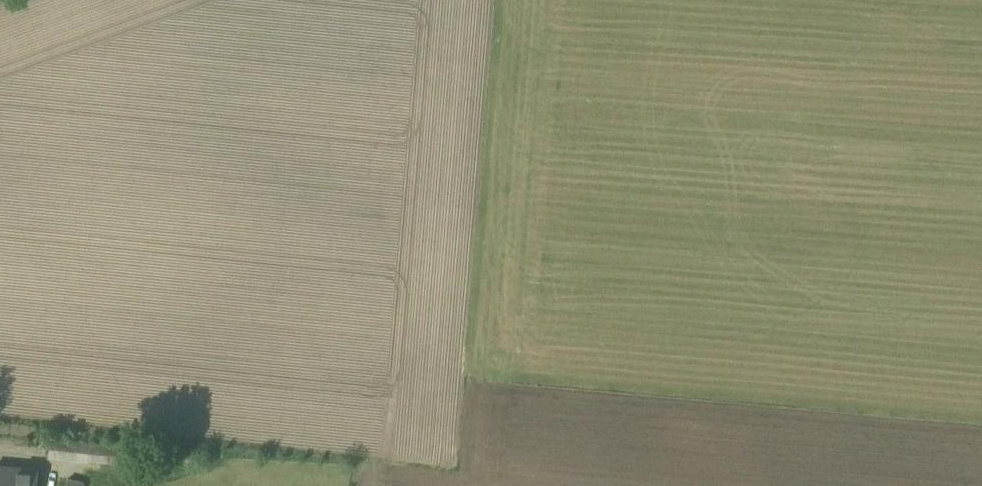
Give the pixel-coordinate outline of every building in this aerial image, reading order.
[(0,465),(0,485),(35,485),(37,468),(0,465)] [(68,478),(66,485),(83,485),(84,482),(68,478)]
